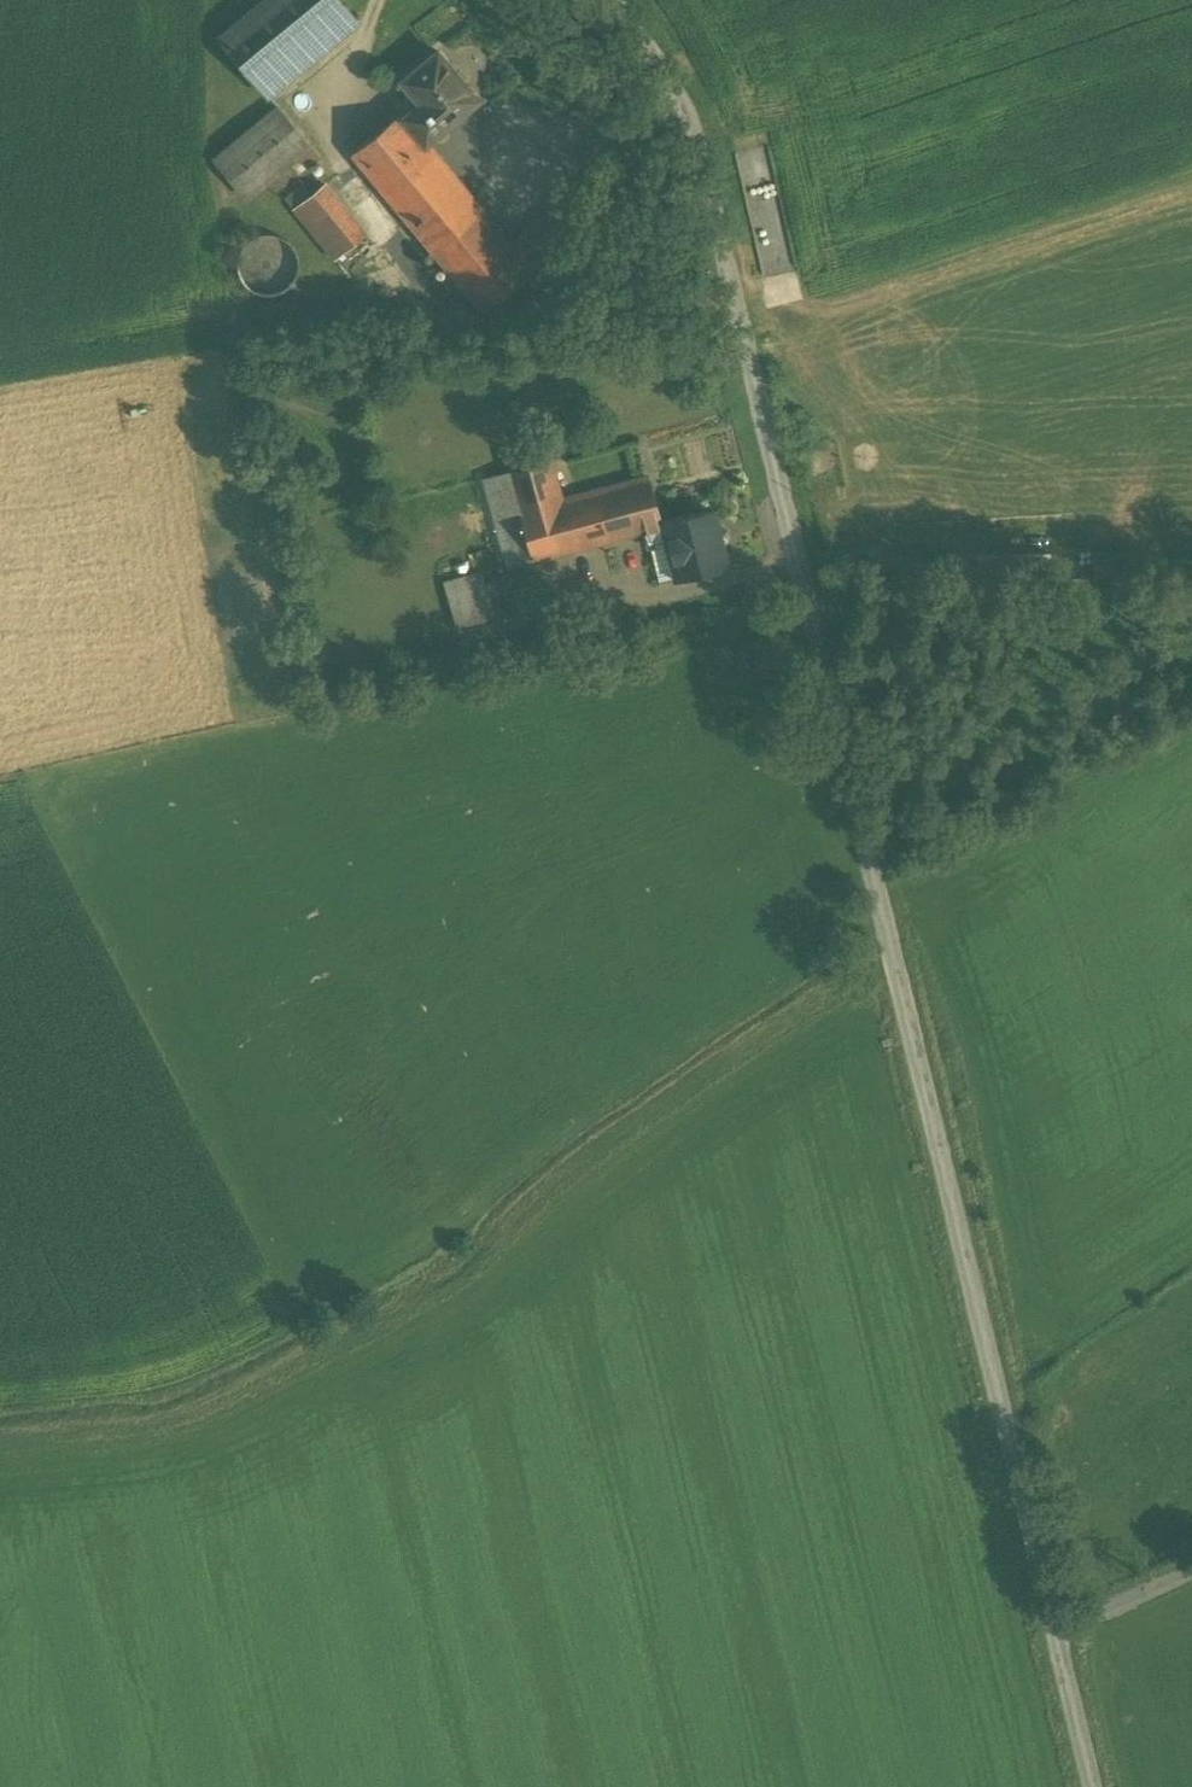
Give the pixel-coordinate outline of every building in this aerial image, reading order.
[(219,37),(267,95),(358,21),(341,0),(264,0),(219,37)] [(420,102),(404,116),(426,142),(478,99),(438,51),(402,80),(420,102)] [(214,152),(204,161),(216,175),(238,201),(300,149),(268,111),(266,109),(214,152)] [(401,111),(352,152),(483,310),(601,212),(580,187),(511,244),(426,142),(404,116),(401,111)] [(327,184),(294,209),(333,259),(366,233),(327,184)] [(269,296),(281,289),(287,280),(290,269),(288,258),(283,249),(275,241),(265,237),(255,237),(244,240),(236,247),(229,258),(228,272),(233,284),(243,294),(256,298),(269,296)] [(551,460),(483,479),(505,556),(508,568),(661,524),(636,437),(579,453),(590,491),(562,499),(551,460)] [(712,509),(663,521),(677,578),(726,566),(712,509)] [(491,565),(450,579),(466,625),(507,611),(491,565)]
